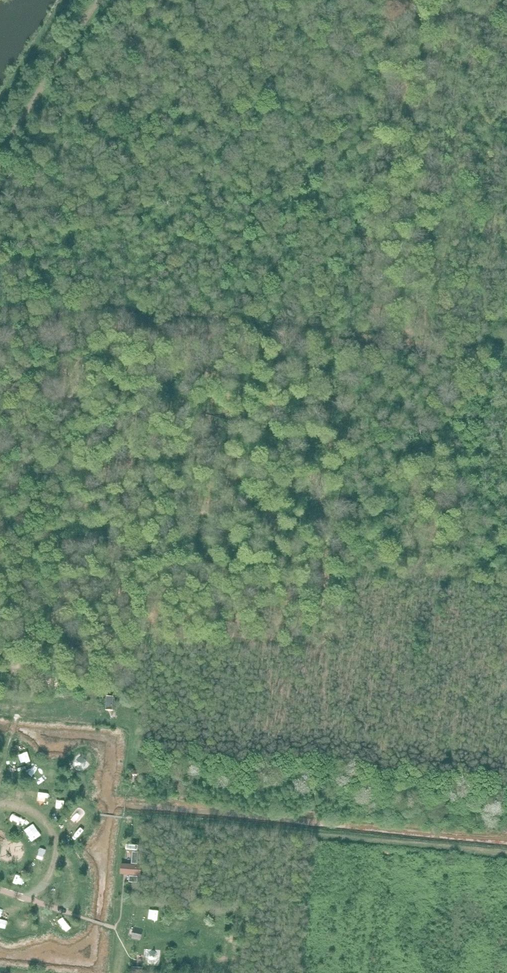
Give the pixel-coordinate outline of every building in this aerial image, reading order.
[(60,690),(56,674),(47,677),(51,693),(60,690)] [(86,763),(85,761),(83,759),(81,758),(79,758),(77,758),(75,759),(74,761),(73,763),(72,765),(73,767),(74,769),(76,770),(78,771),(80,771),(82,771),(84,769),(86,767),(86,765),(86,763)] [(142,875),(142,864),(135,864),(139,864),(139,851),(136,851),(136,850),(139,850),(139,845),(127,844),(127,849),(133,849),(133,851),(132,864),(122,864),(121,874),(130,874),(130,882),(138,882),(139,875),(142,875)] [(143,929),(134,927),(132,938),(141,940),(143,929)] [(158,962),(159,960),(159,957),(159,955),(158,954),(156,952),(155,952),(153,951),(151,952),(149,953),(148,954),(147,956),(147,959),(147,961),(149,962),(150,964),(153,964),(155,964),(157,963),(158,962)]
